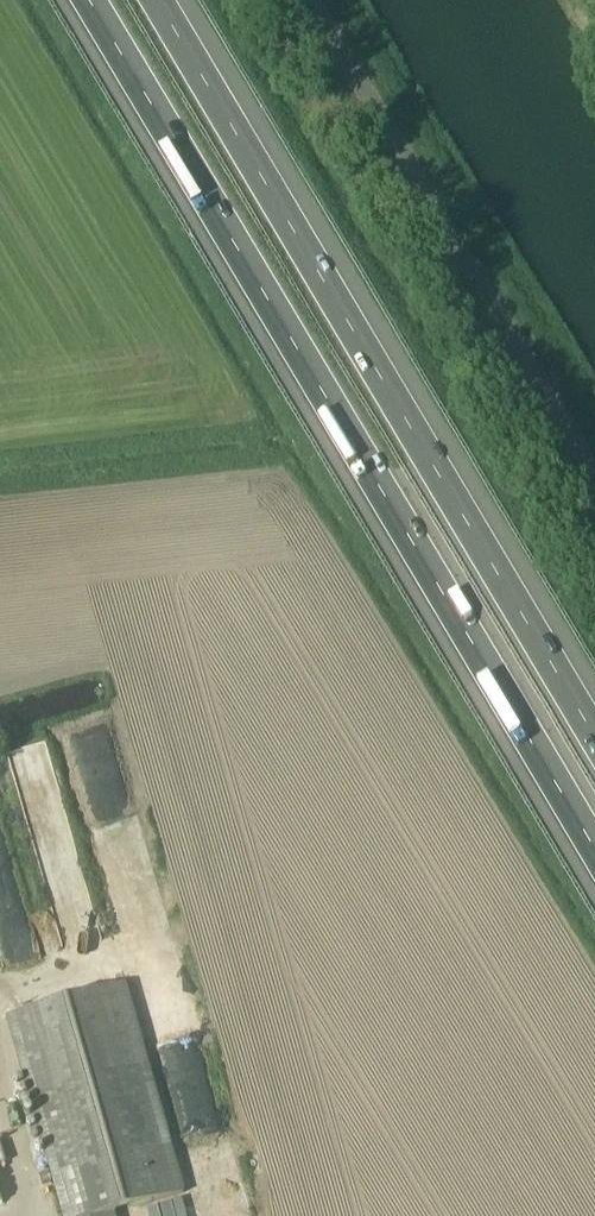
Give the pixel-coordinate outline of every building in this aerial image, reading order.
[(178,1170),(125,983),(8,1016),(65,1215),(115,1215),(114,1212),(184,1193),(178,1170)] [(192,1147),(205,1195),(237,1186),(224,1139),(192,1147)]
